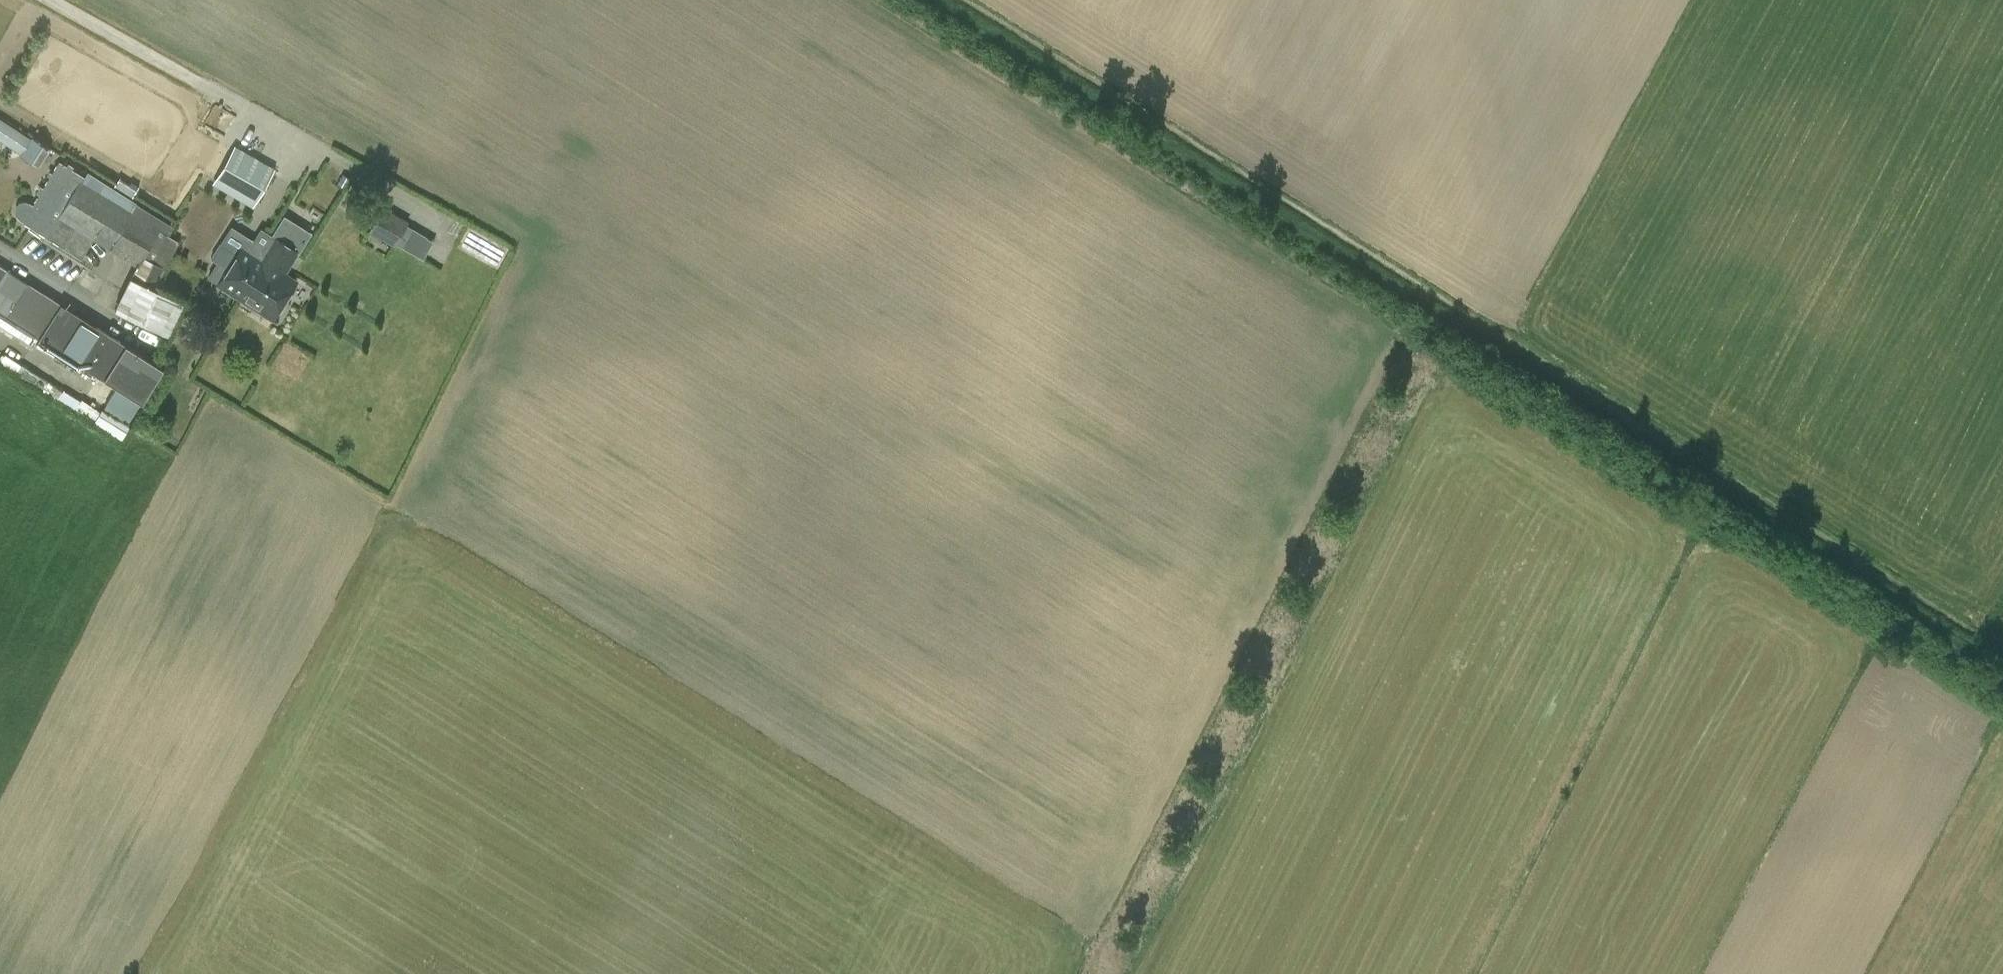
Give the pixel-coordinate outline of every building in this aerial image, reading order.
[(39,166),(52,147),(32,135),(31,137),(0,119),(0,136),(22,150),(20,154),(39,166)] [(252,206),(273,170),(231,146),(211,182),(252,206)] [(19,218),(23,221),(22,221),(49,237),(81,258),(92,238),(137,264),(130,277),(129,277),(114,308),(167,334),(182,301),(182,299),(195,270),(170,258),(178,241),(168,234),(173,226),(136,203),(131,212),(82,181),(85,176),(58,161),(32,204),(28,201),(24,200),(19,202),(16,205),(14,210),(16,215),(19,218)] [(369,230),(395,246),(409,221),(383,206),(369,230)] [(295,282),(284,275),(311,233),(283,215),(258,259),(242,249),(220,285),(234,294),(237,289),(276,313),(295,282)] [(422,258),(434,238),(409,223),(397,242),(422,258)] [(103,377),(122,389),(110,407),(131,420),(143,402),(141,401),(162,367),(60,303),(61,303),(7,269),(0,280),(0,313),(38,338),(102,378),(103,377)]
